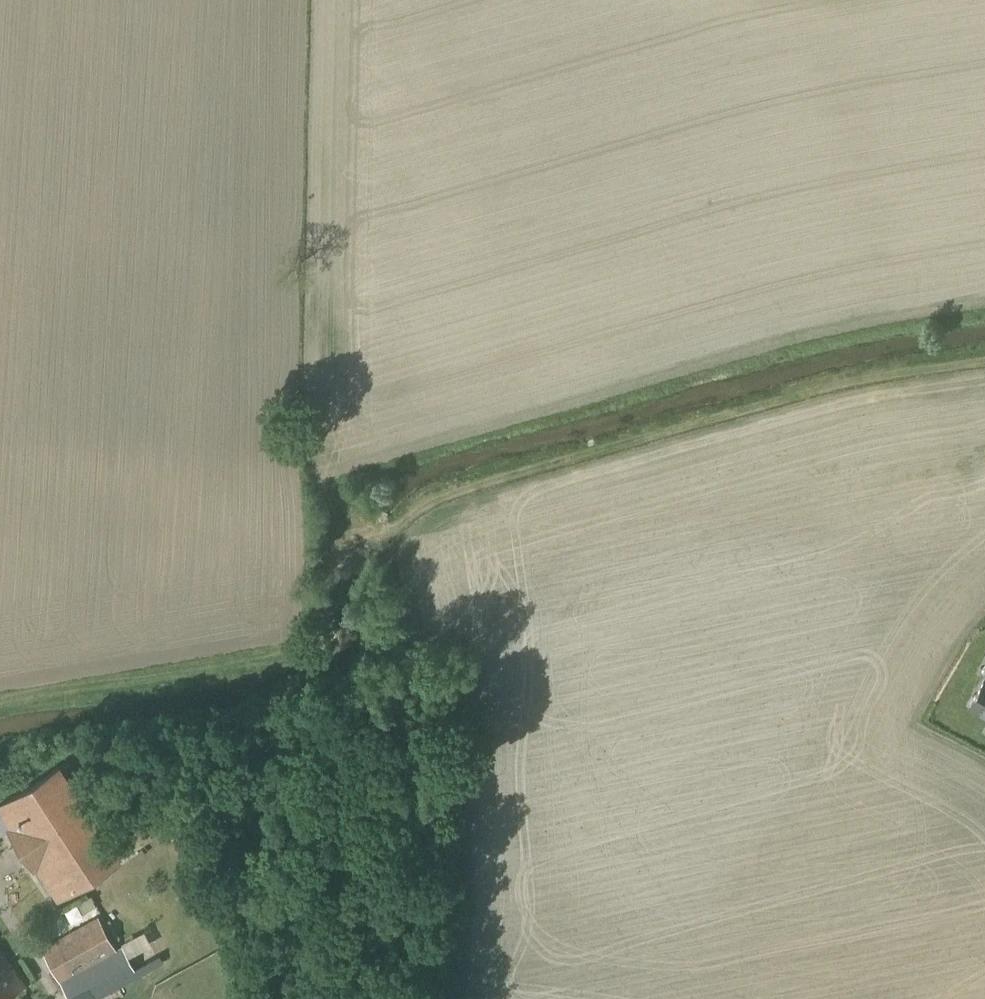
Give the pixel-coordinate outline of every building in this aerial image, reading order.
[(984,713),(984,680),(971,705),(984,713)] [(59,901),(123,861),(64,767),(0,808),(14,830),(11,832),(35,871),(39,868),(59,901)] [(9,843),(0,828),(0,848),(9,843)] [(97,918),(39,949),(69,998),(99,998),(139,977),(122,946),(114,950),(97,918)] [(23,987),(0,952),(0,998),(5,998),(23,987)]
